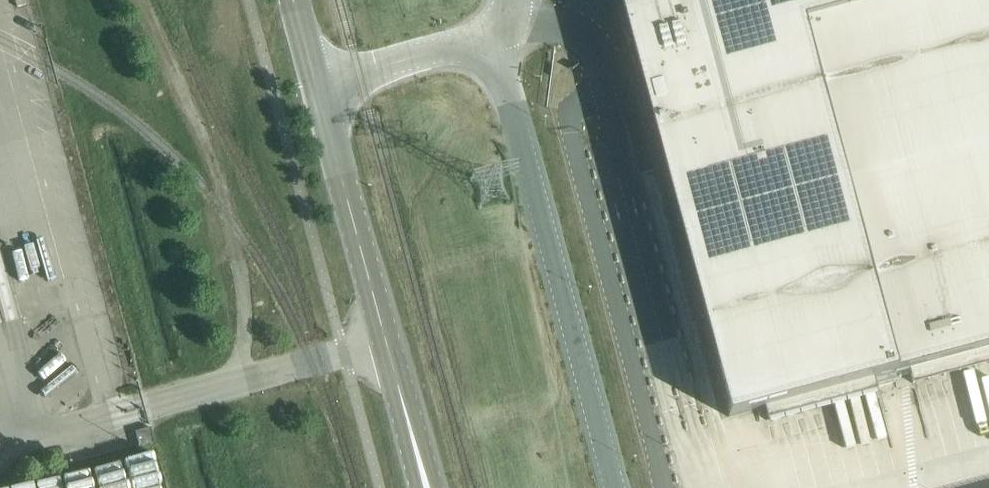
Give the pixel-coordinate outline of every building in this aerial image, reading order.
[(730,420),(765,410),(769,424),(878,393),(875,380),(988,348),(988,0),(618,0),(730,420)] [(139,449),(155,445),(151,427),(135,431),(139,449)]
